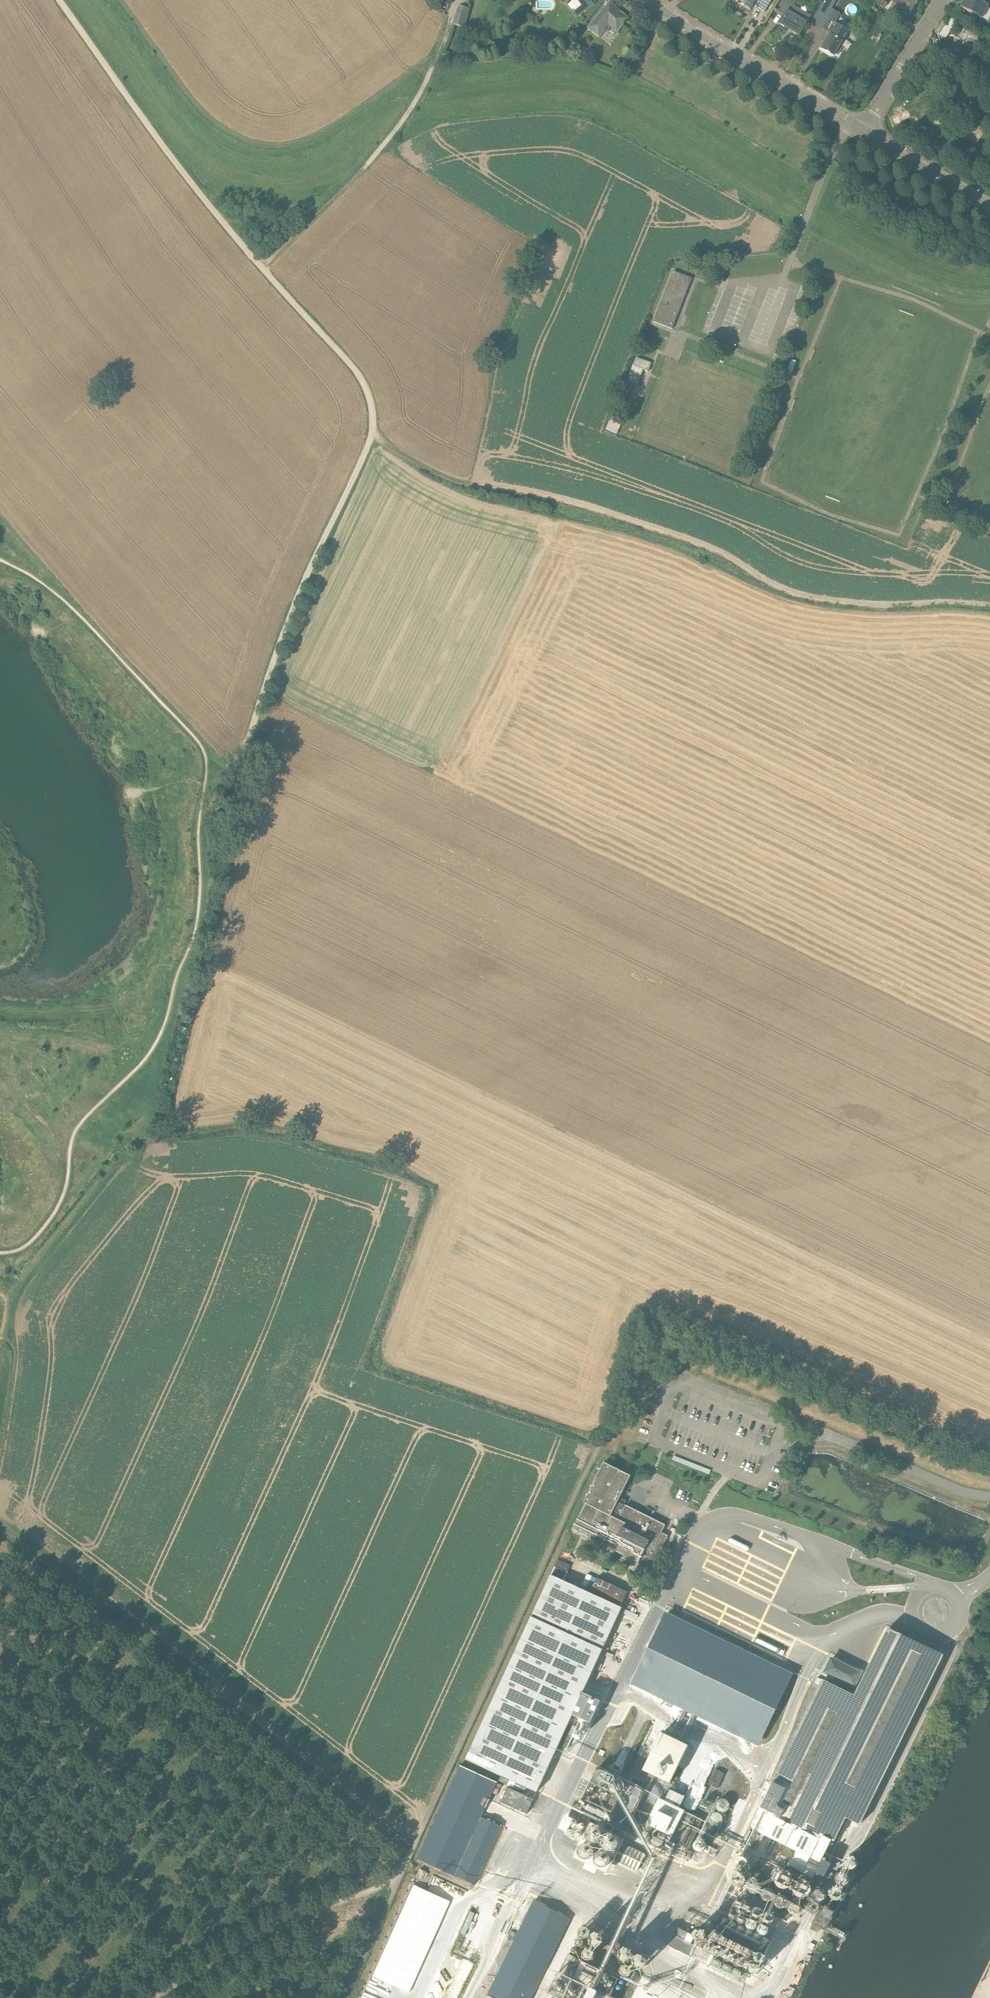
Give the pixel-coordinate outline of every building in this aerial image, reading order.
[(582,6),(573,12),(578,17),(586,10),(583,5),(589,0),(577,0),(582,6)] [(746,4),(745,6),(751,10),(754,5),(765,12),(773,0),(740,0),(746,4)] [(779,12),(785,15),(780,24),(799,36),(811,16),(794,6),(797,0),(786,0),(779,12)] [(888,4),(884,0),(874,0),(884,9),(888,4)] [(904,0),(896,0),(891,7),(909,18),(915,7),(904,0)] [(961,8),(982,19),(989,6),(989,7),(989,0),(965,0),(961,8)] [(609,3),(588,28),(600,38),(609,26),(617,33),(629,19),(609,3)] [(469,9),(459,6),(454,25),(464,27),(469,9)] [(841,14),(834,10),(823,29),(831,34),(822,49),(834,56),(849,31),(836,23),(841,14)] [(518,26),(522,22),(515,16),(512,20),(518,26)] [(948,16),(938,32),(948,38),(957,21),(948,16)] [(654,322),(672,329),(692,278),(674,271),(654,322)] [(637,387),(644,370),(648,372),(652,363),(637,357),(626,383),(637,387)] [(662,1533),(665,1525),(625,1505),(623,1510),(622,1509),(624,1504),(619,1502),(617,1507),(615,1506),(631,1476),(604,1462),(584,1502),(586,1503),(573,1530),(639,1563),(641,1559),(653,1565),(668,1536),(662,1533)] [(567,1548),(564,1555),(586,1565),(589,1557),(567,1548)] [(582,1692),(590,1677),(595,1666),(601,1669),(608,1654),(602,1651),(622,1608),(620,1607),(627,1592),(597,1578),(590,1593),(551,1575),(466,1760),(537,1792),(573,1715),(590,1723),(600,1701),(582,1692)] [(631,1684),(759,1746),(794,1674),(666,1612),(631,1684)] [(810,1800),(846,1817),(862,1824),(948,1650),(892,1621),(858,1690),(855,1689),(851,1687),(849,1690),(852,1692),(839,1719),(848,1724),(810,1800)] [(846,1817),(810,1800),(848,1724),(839,1719),(852,1692),(849,1690),(851,1687),(855,1689),(863,1672),(831,1657),(823,1673),(827,1675),(826,1679),(817,1675),(804,1702),(809,1706),(772,1782),(783,1787),(776,1802),(765,1797),(743,1841),(747,1843),(747,1844),(757,1850),(765,1835),(786,1846),(781,1855),(790,1860),(787,1867),(812,1880),(820,1863),(821,1863),(823,1859),(827,1861),(829,1855),(825,1853),(829,1845),(832,1846),(846,1817)] [(644,1771),(670,1784),(688,1745),(662,1732),(644,1771)] [(507,1836),(504,1834),(506,1828),(481,1817),(497,1782),(460,1765),(417,1859),(475,1885),(492,1846),(515,1856),(519,1847),(505,1841),(507,1836)] [(501,1802),(527,1814),(534,1799),(508,1787),(501,1802)] [(701,1855),(688,1849),(703,1819),(684,1811),(660,1799),(640,1839),(696,1866),(701,1855)] [(586,1861),(608,1871),(627,1827),(624,1826),(626,1820),(620,1818),(621,1816),(591,1803),(588,1809),(575,1804),(571,1811),(566,1809),(559,1824),(581,1834),(574,1851),(588,1857),(586,1861)] [(415,1989),(449,1894),(410,1880),(376,1975),(415,1989)] [(499,1997),(533,1997),(573,1918),(534,1899),(488,1993),(499,1997)] [(589,1938),(591,1935),(591,1932),(590,1929),(588,1927),(585,1927),(582,1929),(580,1931),(580,1934),(583,1938),(586,1939),(589,1938)] [(720,1959),(746,1971),(757,1949),(714,1929),(704,1949),(673,1934),(668,1945),(715,1969),(720,1959)] [(706,1937),(706,1936),(706,1933),(704,1931),(703,1930),(701,1929),(699,1929),(698,1929),(695,1932),(695,1933),(694,1934),(694,1936),(694,1937),(695,1939),(696,1940),(699,1941),(702,1941),(703,1941),(705,1939),(706,1937)] [(610,1996),(619,1979),(569,1954),(547,1997),(614,1997),(610,1996)]
